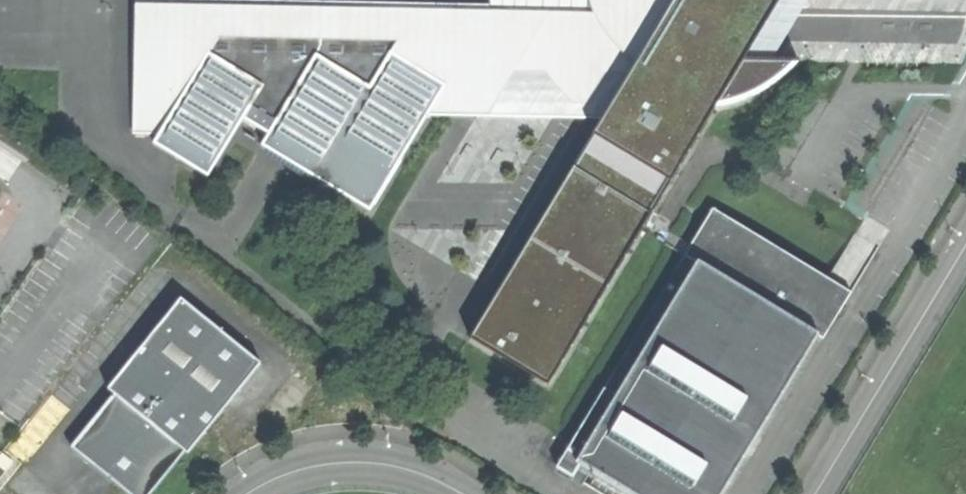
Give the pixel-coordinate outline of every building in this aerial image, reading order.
[(137,126),(164,126),(157,138),(212,171),(247,113),(273,128),(266,139),(374,205),(433,107),(493,108),(545,23),(567,35),(553,56),(564,73),(588,95),(616,49),(636,65),(620,92),(623,94),(616,107),(612,105),(608,111),(474,331),(552,377),(713,110),(719,99),(731,97),(745,93),(764,84),(782,73),(801,54),(747,53),(746,39),(768,0),(140,0),(137,126)] [(780,0),(768,0),(746,39),(747,53),(780,0)] [(493,108),(608,111),(612,105),(616,107),(623,94),(620,92),(636,65),(616,49),(588,95),(564,73),(553,56),(567,35),(545,23),(493,108)] [(560,461),(576,471),(583,459),(641,493),(724,493),(840,302),(793,274),(756,253),(760,245),(708,214),(560,461)] [(798,267),(760,245),(756,253),(793,274),(798,267)] [(265,361),(185,296),(111,387),(118,393),(189,450),(191,452),(211,428),(265,361)] [(189,450),(118,393),(74,445),(135,493),(154,493),(189,450)] [(0,457),(0,467),(6,471),(14,462),(3,453),(0,457)]
